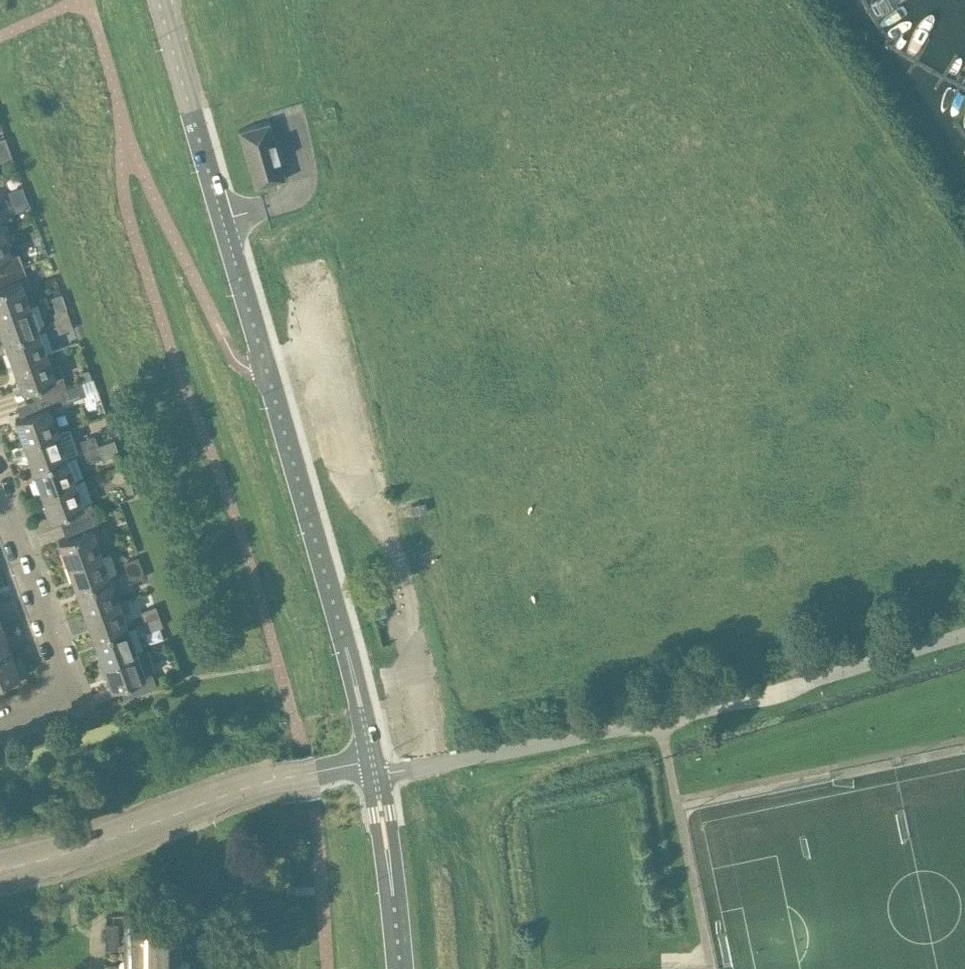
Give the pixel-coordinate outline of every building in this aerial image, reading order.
[(255,187),(286,178),(269,120),(238,129),(255,187)] [(9,146),(5,136),(0,138),(0,149),(9,146)] [(12,156),(9,146),(0,149),(0,161),(12,156)] [(22,185),(8,190),(11,200),(26,195),(22,185)] [(26,195),(11,200),(15,211),(30,205),(26,195)] [(23,265),(18,252),(13,254),(5,231),(0,233),(0,273),(23,265)] [(30,304),(22,280),(27,278),(23,265),(0,273),(0,315),(30,304)] [(39,328),(30,304),(0,315),(0,327),(5,340),(39,328)] [(55,322),(70,317),(66,307),(51,312),(55,322)] [(58,332),(73,327),(70,317),(55,322),(58,332)] [(39,328),(5,340),(13,365),(48,353),(39,328)] [(34,399),(67,387),(59,365),(53,367),(48,353),(13,365),(22,390),(30,387),(34,399)] [(82,381),(93,377),(89,368),(79,372),(82,381)] [(25,444),(59,431),(50,407),(71,399),(67,387),(34,399),(38,410),(15,418),(25,444)] [(33,468),(68,456),(59,431),(25,444),(33,468)] [(95,434),(80,439),(83,450),(98,445),(95,434)] [(98,445),(83,450),(87,459),(102,454),(98,445)] [(42,492),(76,480),(68,456),(33,468),(42,492)] [(63,526),(96,514),(91,501),(85,504),(76,480),(42,492),(51,517),(58,514),(63,526)] [(425,501),(411,504),(413,514),(427,511),(425,501)] [(68,565),(102,553),(94,528),(100,526),(96,514),(63,526),(66,537),(59,539),(68,565)] [(77,590),(111,577),(102,553),(68,565),(77,590)] [(127,571),(142,566),(138,556),(123,561),(127,571)] [(131,581),(145,576),(142,566),(127,571),(131,581)] [(85,614),(112,605),(120,602),(111,577),(77,590),(85,614)] [(94,639),(112,632),(129,626),(120,602),(112,605),(85,614),(94,639)] [(145,621),(160,616),(156,604),(141,610),(145,621)] [(148,630),(163,625),(160,616),(145,621),(148,630)] [(11,650),(3,626),(0,627),(0,655),(11,650)] [(103,663),(112,660),(138,651),(129,626),(112,632),(94,639),(103,663)] [(18,682),(16,677),(20,675),(11,650),(0,655),(0,682),(4,681),(6,687),(18,682)] [(112,660),(103,663),(112,688),(120,685),(124,697),(157,685),(152,672),(146,674),(138,651),(112,660)] [(174,915),(176,915),(176,913),(129,913),(129,915),(130,915),(130,968),(174,968),(174,915)] [(105,923),(105,935),(119,935),(119,923),(105,923)] [(119,948),(119,935),(105,935),(105,948),(119,948)]
